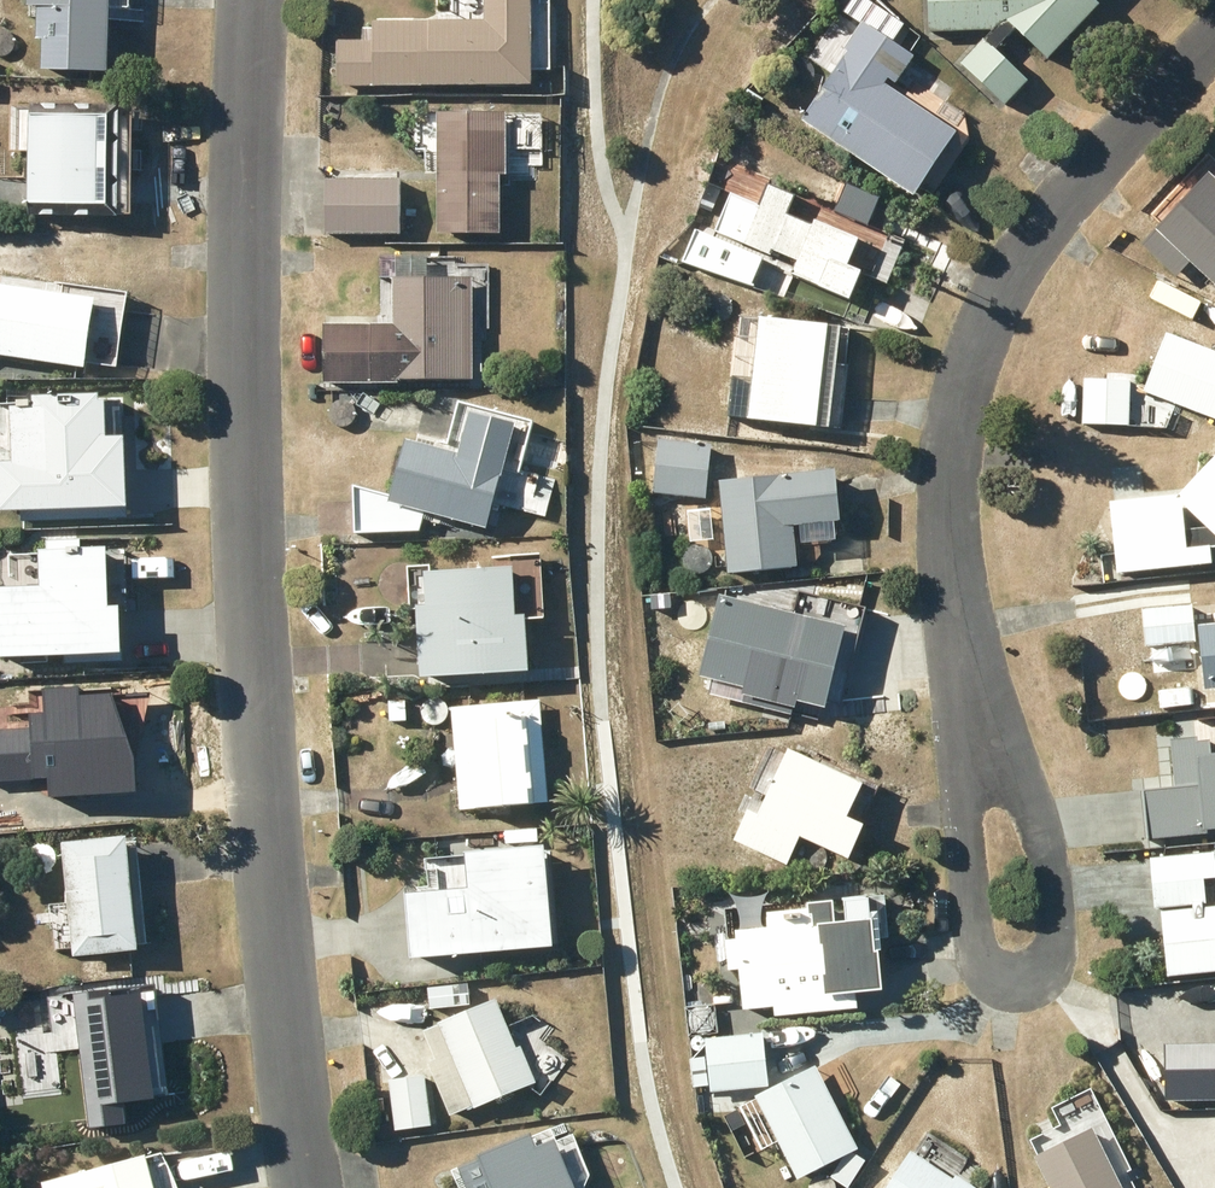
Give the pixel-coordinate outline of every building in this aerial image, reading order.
[(39,63),(106,65),(109,0),(35,0),(34,33),(40,34),(39,63)] [(373,17),(373,35),(335,36),(336,81),(531,78),(529,0),(485,0),(485,15),(373,17)] [(929,25),(992,24),(961,56),(1005,98),(1028,74),(994,42),(1015,21),(1047,52),(1096,0),(928,0),(929,25)] [(866,18),(802,113),(912,188),(955,124),(885,77),(888,72),(895,77),(913,49),(866,18)] [(28,147),(27,208),(129,209),(130,100),(118,100),(118,97),(29,96),(29,114),(8,114),(8,146),(28,147)] [(498,226),(498,166),(504,166),(504,105),(436,106),(437,227),(498,226)] [(715,175),(732,183),(739,168),(722,160),(715,175)] [(1141,239),(1175,270),(1189,255),(1214,279),(1214,173),(1208,167),(1141,239)] [(325,228),(397,228),(398,174),(325,173),(325,228)] [(785,207),(792,188),(767,178),(758,200),(731,189),(720,215),(716,213),(708,234),(739,247),(743,237),(770,248),(764,261),(790,272),(792,267),(848,290),(860,262),(844,256),(854,231),(813,214),(812,218),(785,207)] [(426,272),(426,250),(395,250),(394,323),(362,323),(362,373),(467,374),(468,272),(426,272)] [(82,361),(83,358),(113,363),(124,288),(31,275),(30,282),(0,277),(0,349),(82,361)] [(360,301),(340,301),(340,342),(360,342),(360,301)] [(758,310),(747,411),(840,421),(849,346),(835,344),(838,319),(758,310)] [(1143,386),(1214,413),(1214,346),(1165,327),(1143,386)] [(1083,374),(1081,419),(1127,421),(1129,376),(1083,374)] [(353,482),(353,525),(416,526),(421,506),(483,523),(513,415),(469,403),(456,448),(405,433),(389,491),(353,482)] [(659,434),(653,487),(704,493),(710,440),(659,434)] [(1180,487),(1107,496),(1115,568),(1211,557),(1209,541),(1214,541),(1214,449),(1180,487)] [(794,560),(791,517),(840,513),(836,466),(719,476),(727,566),(794,560)] [(60,658),(110,658),(110,613),(104,613),(100,613),(100,553),(76,553),(76,540),(44,540),(44,554),(31,554),(31,556),(0,556),(0,658),(60,658)] [(423,564),(425,598),(415,598),(419,669),(527,662),(524,608),(514,608),(511,559),(423,564)] [(698,669),(824,701),(834,662),(849,666),(860,623),(719,587),(698,669)] [(824,608),(829,612),(836,611),(840,606),(840,600),(835,595),(828,596),(823,601),(824,608)] [(1191,600),(1141,604),(1145,642),(1194,638),(1191,600)] [(1198,621),(1204,684),(1214,683),(1214,619),(1198,621)] [(41,686),(13,688),(15,717),(24,716),(24,723),(3,725),(3,719),(0,720),(0,782),(42,779),(43,794),(137,788),(135,754),(126,755),(125,739),(132,738),(128,680),(78,684),(78,680),(41,682),(41,686)] [(388,694),(388,717),(404,716),(404,694),(388,694)] [(548,797),(538,695),(450,704),(460,805),(548,797)] [(1201,824),(1214,823),(1214,749),(1205,749),(1204,739),(1190,740),(1190,735),(1170,736),(1173,784),(1139,787),(1142,835),(1202,830),(1201,824)] [(747,808),(734,836),(785,859),(798,830),(843,851),(875,783),(788,744),(757,812),(747,808)] [(66,898),(48,899),(50,923),(69,921),(71,950),(136,944),(125,830),(61,836),(66,898)] [(1149,855),(1154,903),(1159,903),(1167,971),(1214,965),(1214,900),(1207,901),(1204,873),(1214,871),(1214,855),(1214,847),(1149,855)] [(475,878),(420,883),(427,947),(478,942),(478,947),(538,941),(529,852),(473,858),(475,878)] [(831,896),(806,898),(807,905),(734,912),(736,934),(725,935),(728,965),(738,964),(742,1004),(822,997),(820,986),(881,980),(878,944),(882,943),(881,933),(887,933),(883,890),(843,893),(845,915),(832,916),(831,896)] [(389,922),(394,975),(425,972),(420,919),(389,922)] [(148,983),(74,991),(86,1101),(159,1093),(148,983)] [(1204,993),(1208,1036),(1214,1035),(1214,992),(1204,993)] [(442,1033),(426,1039),(453,1109),(534,1079),(519,1041),(512,1043),(494,995),(436,1017),(442,1033)] [(734,1001),(685,1005),(687,1031),(737,1027),(734,1001)] [(761,1029),(704,1036),(710,1088),(767,1081),(761,1029)] [(815,1062),(754,1093),(796,1174),(857,1143),(815,1062)] [(389,1077),(393,1125),(429,1122),(425,1073),(389,1077)] [(1033,1150),(1052,1187),(1124,1187),(1111,1161),(1119,1158),(1101,1122),(1094,1126),(1092,1122),(1088,1124),(1082,1112),(1063,1121),(1069,1133),(1033,1150)] [(447,1187),(538,1187),(521,1142),(474,1159),(472,1152),(438,1164),(447,1187)] [(958,1168),(953,1175),(910,1146),(883,1187),(988,1187),(958,1168)] [(41,1176),(44,1187),(153,1187),(143,1149),(41,1176)]
